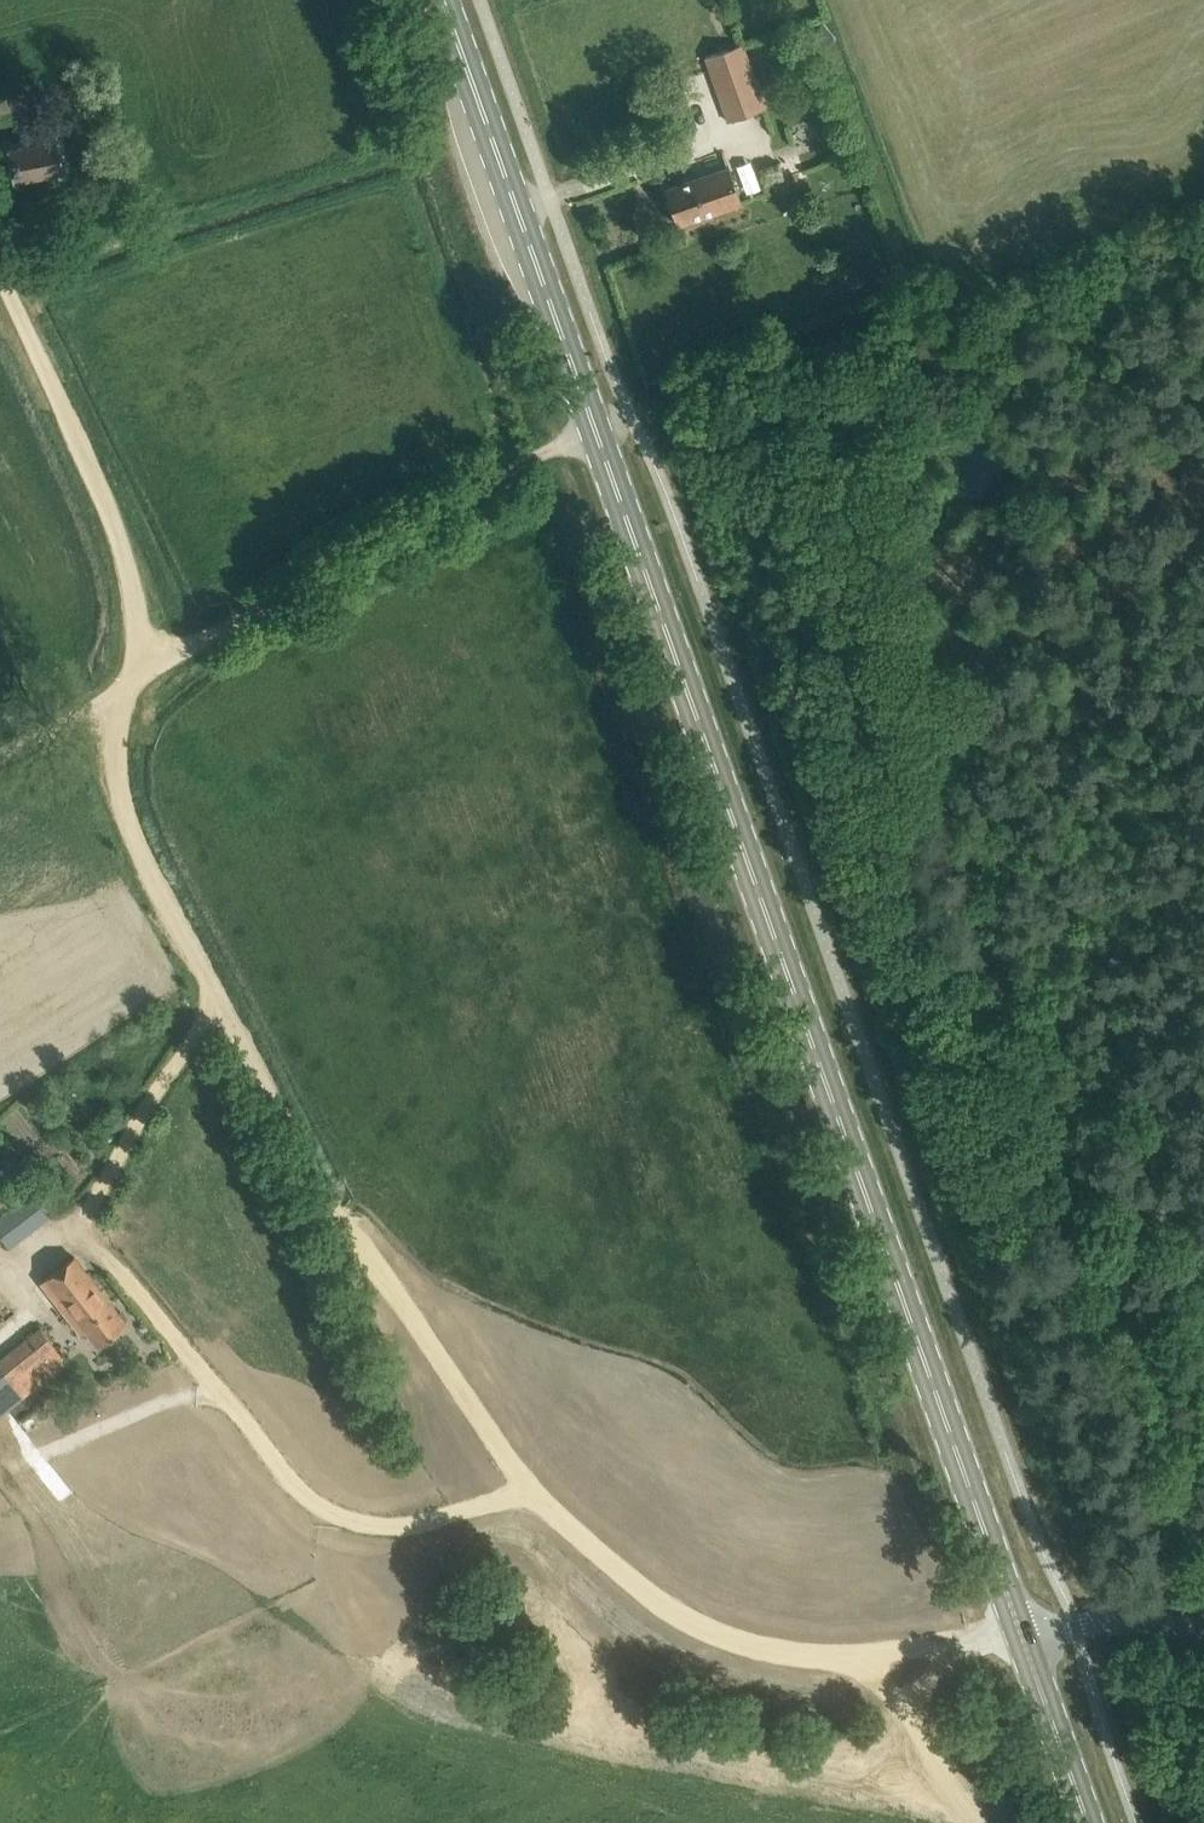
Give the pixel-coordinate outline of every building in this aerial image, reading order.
[(729,122),(766,109),(750,66),(741,43),(706,56),(729,122)] [(18,180),(26,179),(60,172),(62,178),(66,177),(64,171),(66,171),(60,138),(59,138),(57,132),(54,133),(55,139),(11,147),(6,143),(4,147),(9,150),(14,178),(11,182),(14,185),(18,180)] [(778,161),(761,167),(767,183),(783,177),(778,161)] [(679,225),(690,221),(742,203),(730,166),(666,188),(679,225)] [(48,1188),(49,1176),(43,1168),(29,1178),(41,1193),(48,1188)] [(3,1201),(9,1207),(19,1199),(14,1193),(0,1179),(0,1204),(3,1201)] [(54,1213),(35,1190),(0,1218),(0,1226),(15,1245),(54,1213)] [(42,1281),(82,1333),(88,1328),(101,1345),(128,1324),(75,1256),(42,1281)] [(0,1357),(0,1415),(69,1361),(41,1325),(0,1357)]
